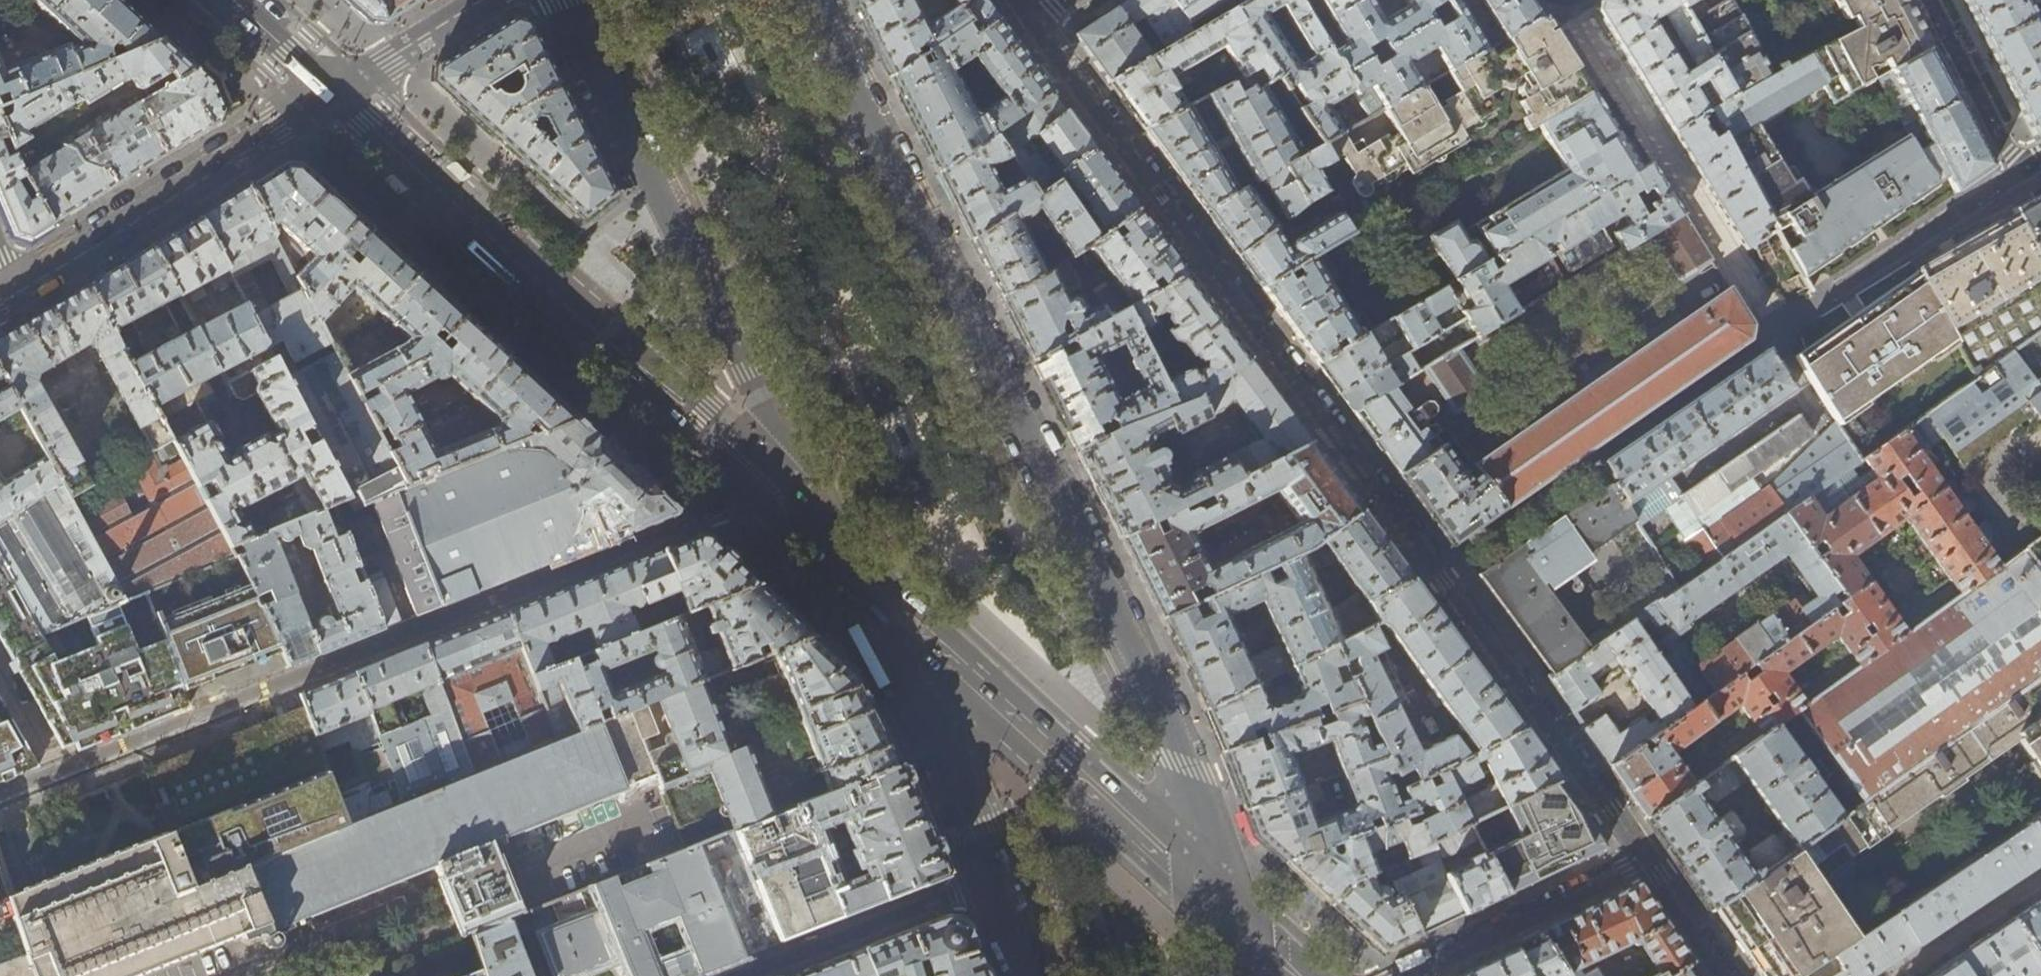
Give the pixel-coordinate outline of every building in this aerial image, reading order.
[(33,0),(81,45),(70,50),(68,46),(67,45),(64,45),(4,70),(0,61),(0,97),(5,95),(9,105),(112,61),(107,57),(108,50),(114,45),(126,55),(163,39),(121,0),(33,0)] [(368,22),(383,24),(384,23),(370,0),(343,0),(368,22)] [(384,23),(415,3),(421,0),(370,0),(384,23)] [(863,23),(890,77),(965,26),(974,38),(998,20),(983,0),(852,0),(863,23)] [(1131,70),(1109,83),(1137,121),(1144,130),(1185,108),(1174,91),(1191,81),(1184,70),(1224,46),(1242,78),(1244,77),(1255,93),(1277,78),(1286,91),(1294,86),(1307,104),(1299,110),(1322,144),(1343,133),(1325,108),(1335,102),(1351,128),(1369,117),(1314,26),(1298,0),(1247,0),(1165,49),(1139,65),(1146,78),(1140,82),(1131,70)] [(1115,9),(1129,27),(1143,17),(1165,49),(1247,0),(1129,0),(1115,9)] [(1314,26),(1356,0),(1298,0),(1314,26)] [(1486,51),(1456,0),(1405,0),(1408,5),(1382,20),(1370,0),(1356,0),(1314,26),(1369,117),(1422,87),(1408,63),(1434,48),(1448,72),(1486,51)] [(1506,39),(1544,18),(1537,7),(1533,0),(1480,0),(1506,39)] [(1692,21),(1680,0),(1602,0),(1600,1),(1598,11),(1636,73),(1673,133),(1711,111),(1735,98),(1692,21)] [(1692,21),(1701,16),(1693,3),(1699,0),(1680,0),(1692,21)] [(1733,0),(1727,0),(1701,16),(1692,21),(1735,98),(1775,76),(1733,0)] [(1848,21),(1852,19),(1858,31),(1909,5),(1907,0),(1836,0),(1848,21)] [(2040,131),(2040,0),(1963,0),(1999,70),(2033,136),(2040,132),(2040,131)] [(1892,70),(1931,47),(1922,29),(1913,12),(1909,5),(1858,31),(1808,57),(1824,85),(1834,103),(1892,70)] [(1165,49),(1143,17),(1129,27),(1115,9),(1098,20),(1074,36),(1089,56),(1109,83),(1131,70),(1139,65),(1165,49)] [(530,172),(582,220),(615,196),(569,103),(528,22),(514,18),(434,68),(433,83),(465,112),(530,172)] [(1428,159),(1443,150),(1445,154),(1458,146),(1452,134),(1487,112),(1480,99),(1524,72),(1535,92),(1519,101),(1534,125),(1538,123),(1539,125),(1593,93),(1584,78),(1544,18),(1506,39),(1486,51),(1448,72),(1422,87),(1369,117),(1351,128),(1343,133),(1322,144),(1283,167),(1304,204),(1327,192),(1316,171),(1332,162),(1333,158),(1332,157),(1339,156),(1351,175),(1349,178),(1349,180),(1350,183),(1354,191),(1358,196),(1363,198),(1365,199),(1367,198),(1369,197),(1370,194),(1370,192),(1370,189),(1368,187),(1410,161),(1417,171),(1430,163),(1428,159)] [(1053,93),(1027,59),(998,20),(974,38),(965,26),(890,77),(923,141),(938,172),(993,135),(1053,93)] [(126,55),(112,61),(9,105),(0,108),(0,112),(14,150),(31,140),(27,132),(83,99),(87,105),(126,82),(128,86),(136,87),(137,90),(142,90),(143,89),(148,98),(196,70),(179,54),(163,39),(126,55)] [(1946,75),(1931,47),(1892,70),(1918,119),(1948,179),(1956,193),(1978,178),(1993,167),(1975,131),(1946,75)] [(1879,224),(1948,179),(1918,119),(1904,126),(1910,137),(1809,193),(1798,173),(1791,177),(1760,121),(1824,85),(1808,57),(1775,76),(1735,98),(1711,111),(1716,120),(1723,133),(1777,231),(1784,243),(1802,276),(1813,268),(1823,261),(1867,232),(1873,228),(1879,224)] [(196,70),(148,98),(136,105),(166,156),(219,125),(223,111),(212,83),(207,79),(196,70)] [(1299,110),(1286,91),(1277,78),(1255,93),(1244,77),(1242,78),(1185,108),(1144,130),(1171,167),(1175,172),(1204,211),(1283,167),(1322,144),(1299,110)] [(1094,150),(1074,123),(1053,93),(993,135),(1012,164),(1023,180),(1035,197),(1056,182),(1053,178),(1094,150)] [(1546,226),(1632,175),(1651,163),(1650,161),(1640,168),(1630,152),(1618,133),(1603,108),(1593,93),(1539,125),(1566,169),(1526,193),(1546,226)] [(91,121),(61,139),(58,140),(49,146),(54,155),(22,173),(52,225),(89,203),(139,173),(166,156),(136,105),(127,110),(122,102),(100,115),(105,124),(96,129),(91,121)] [(1716,120),(1711,111),(1673,133),(1711,193),(1745,249),(1777,231),(1723,133),(1718,137),(1714,132),(1710,134),(1705,127),(1716,120)] [(2,198),(16,233),(30,238),(52,225),(22,173),(18,162),(15,153),(14,150),(0,112),(0,195),(2,198)] [(1012,164),(993,135),(938,172),(957,209),(972,240),(1035,197),(1023,180),(999,193),(994,181),(998,178),(995,173),(1012,164)] [(20,150),(15,153),(18,162),(25,158),(20,150)] [(1053,178),(1056,182),(1073,206),(1081,200),(1090,212),(1082,219),(1097,240),(1138,208),(1116,179),(1094,150),(1053,178)] [(285,163),(249,186),(309,300),(372,231),(337,198),(300,165),(294,164),(291,164),(285,163)] [(1674,200),(1651,163),(1632,175),(1640,189),(1652,210),(1662,227),(1683,214),(1674,200)] [(1237,256),(1274,229),(1274,228),(1304,204),(1283,167),(1204,211),(1222,236),(1237,256)] [(1630,195),(1640,189),(1632,175),(1546,226),(1456,280),(1472,306),(1463,312),(1466,317),(1477,337),(1514,315),(1518,313),(1512,304),(1516,304),(1559,279),(1561,273),(1545,249),(1545,244),(1549,243),(1552,241),(1556,244),(1559,250),(1556,252),(1567,270),(1572,271),(1613,246),(1601,226),(1619,215),(1623,217),(1624,216),(1626,220),(1628,221),(1631,225),(1627,227),(1626,225),(1614,233),(1624,249),(1648,234),(1662,227),(1652,210),(1643,215),(1630,195)] [(1097,240),(1082,219),(1073,206),(1056,182),(1035,197),(972,240),(987,269),(1001,296),(1050,272),(1072,257),(1082,251),(1097,240)] [(208,212),(200,217),(232,278),(271,258),(291,295),(252,316),(274,358),(349,500),(354,508),(397,492),(407,487),(384,443),(377,430),(363,402),(358,394),(348,374),(321,323),(309,300),(249,186),(208,212)] [(1456,280),(1546,226),(1526,193),(1462,231),(1456,220),(1429,236),(1455,280),(1456,280)] [(2040,261),(2040,193),(2012,209),(2015,215),(2040,261)] [(1138,208),(1097,240),(1082,251),(1090,265),(1098,260),(1132,305),(1187,274),(1164,243),(1138,208)] [(1351,220),(1345,224),(1339,214),(1318,225),(1311,223),(1302,229),(1301,235),(1283,245),(1274,229),(1237,256),(1242,263),(1261,288),(1312,258),(1324,251),(1351,235),(1350,233),(1357,229),(1351,220)] [(1712,260),(1683,214),(1662,227),(1648,234),(1678,281),(1712,260)] [(2015,215),(1979,235),(1931,262),(1915,271),(1919,277),(1955,341),(1977,380),(1998,365),(2033,340),(2040,334),(2040,261),(2015,215)] [(175,232),(152,247),(178,296),(196,329),(219,372),(226,384),(228,383),(274,358),(252,316),(243,298),(237,301),(241,307),(206,326),(193,302),(205,295),(200,285),(209,280),(214,291),(233,280),(232,278),(200,217),(175,232)] [(395,252),(372,231),(309,300),(321,323),(353,288),(382,314),(419,274),(395,252)] [(144,252),(138,256),(163,304),(178,296),(152,247),(144,252)] [(1342,280),(1324,251),(1312,258),(1330,287),(1342,280)] [(110,273),(89,286),(160,419),(195,400),(211,392),(205,381),(181,337),(175,325),(167,329),(164,336),(168,343),(146,355),(129,322),(163,304),(138,256),(110,273)] [(1050,272),(1001,296),(1017,329),(1033,361),(1106,320),(1099,306),(1084,315),(1078,303),(1077,301),(1074,299),(1072,294),(1082,288),(1078,281),(1083,278),(1072,257),(1050,272)] [(1330,287),(1312,258),(1261,288),(1289,327),(1316,363),(1359,337),(1343,309),(1337,300),(1330,287)] [(441,294),(419,274),(382,314),(408,338),(403,345),(348,374),(358,394),(372,387),(427,357),(438,345),(431,339),(438,331),(445,337),(465,316),(441,294)] [(1187,274),(1132,305),(1124,310),(1137,334),(1153,325),(1150,320),(1161,313),(1167,316),(1166,321),(1171,328),(1165,332),(1173,343),(1180,344),(1182,347),(1192,359),(1194,358),(1200,364),(1205,366),(1204,371),(1202,369),(1195,375),(1193,370),(1190,369),(1161,382),(1175,408),(1194,401),(1249,358),(1233,337),(1187,274)] [(1847,413),(1955,341),(1919,277),(1894,295),(1828,339),(1796,361),(1834,424),(1847,444),(1862,434),(1847,413)] [(0,339),(0,374),(69,499),(92,486),(34,382),(36,375),(88,345),(95,348),(152,453),(172,441),(160,419),(89,286),(41,314),(0,339)] [(1435,324),(1461,309),(1444,286),(1372,329),(1359,337),(1316,363),(1328,378),(1339,393),(1421,344),(1439,333),(1435,324)] [(1093,295),(1099,306),(1106,320),(1123,311),(1107,287),(1093,295)] [(1688,384),(1749,341),(1751,334),(1753,326),(1729,288),(1604,374),(1588,351),(1583,354),(1543,297),(1518,313),(1514,315),(1553,373),(1558,370),(1570,388),(1580,382),(1583,388),(1472,464),(1477,472),(1505,509),(1559,472),(1613,435),(1688,384)] [(1372,329),(1355,302),(1343,309),(1359,337),(1372,329)] [(1161,382),(1137,334),(1124,310),(1123,311),(1106,320),(1033,361),(1046,387),(1077,449),(1123,425),(1175,408),(1161,382)] [(487,336),(465,316),(445,337),(438,345),(427,357),(372,387),(376,395),(363,402),(377,430),(386,425),(392,438),(422,424),(406,395),(437,378),(440,379),(443,379),(446,379),(449,376),(475,399),(511,358),(487,336)] [(196,329),(181,337),(205,381),(219,372),(196,329)] [(2033,340),(2040,351),(2040,334),(2033,340)] [(1427,352),(1421,344),(1339,393),(1348,405),(1352,411),(1416,374),(1408,363),(1427,352)] [(1459,348),(1416,374),(1352,411),(1379,448),(1399,475),(1444,445),(1411,401),(1436,386),(1454,413),(1488,391),(1459,348)] [(1758,494),(1749,479),(1809,437),(1795,416),(1679,496),(1667,477),(1793,391),(1767,349),(1601,462),(1614,480),(1640,519),(1684,584),(1782,516),(1859,462),(1847,444),(1834,424),(1766,488),(1758,494)] [(274,358),(228,383),(236,397),(243,400),(256,393),(277,435),(270,438),(267,436),(264,436),(237,449),(235,452),(235,456),(227,461),(217,442),(218,438),(211,423),(206,422),(195,400),(160,419),(172,441),(181,459),(228,547),(334,506),(349,500),(274,358)] [(538,383),(511,358),(475,399),(498,420),(497,423),(497,425),(435,450),(422,424),(392,438),(384,443),(407,487),(425,481),(420,471),(433,466),(435,469),(429,479),(579,420),(538,383)] [(1267,382),(1249,358),(1194,401),(1175,408),(1123,425),(1077,449),(1117,529),(1122,538),(1311,441),(1267,382)] [(1643,755),(1638,748),(1610,767),(1640,811),(1645,819),(1690,787),(1685,779),(1668,755),(1737,707),(1754,730),(1759,737),(1774,727),(1794,713),(1802,706),(1797,699),(1780,676),(1834,638),(1851,661),(1856,668),(1904,634),(1898,627),(1849,558),(1903,518),(1952,587),(1958,595),(1998,566),(1992,558),(1964,518),(1975,510),(1926,440),(1938,432),(1960,464),(2033,413),(2026,404),(2019,394),(1998,365),(1977,380),(1859,462),(1782,516),(1808,550),(1818,543),(1825,553),(1815,560),(1840,593),(1845,600),(1837,606),(1844,615),(1836,621),(1829,611),(1751,666),(1757,674),(1753,678),(1747,669),(1646,742),(1651,749),(1643,755)] [(69,499),(0,374),(0,420),(5,428),(1,431),(0,433),(0,437),(0,438),(8,452),(11,454),(15,453),(23,469),(3,481),(0,476),(0,558),(4,565),(3,565),(41,635),(86,617),(116,605),(125,601),(78,515),(69,499)] [(2033,413),(2040,425),(2040,377),(2019,394),(2026,404),(2033,413)] [(587,427),(579,420),(429,479),(425,481),(407,487),(397,492),(441,607),(549,563),(677,512),(677,510),(647,482),(587,427)] [(1309,549),(1362,511),(1327,463),(1311,441),(1243,476),(1122,538),(1130,554),(1162,618),(1309,549)] [(1452,546),(1505,509),(1477,472),(1468,478),(1444,445),(1399,475),(1426,511),(1452,546)] [(117,493),(78,515),(125,601),(146,593),(234,557),(228,547),(181,459),(167,467),(165,464),(158,468),(151,456),(130,467),(149,503),(129,513),(117,493)] [(1541,587),(1640,519),(1614,480),(1604,487),(1512,550),(1483,570),(1477,574),(1488,588),(1536,654),(1552,676),(1588,651),(1541,587)] [(349,500),(334,506),(355,559),(389,546),(416,617),(441,607),(397,492),(354,508),(349,500)] [(279,646),(281,652),(289,667),(336,648),(383,629),(360,571),(355,559),(334,506),(228,547),(234,557),(237,556),(279,646)] [(1378,623),(1367,602),(1413,579),(1389,547),(1362,511),(1309,549),(1162,618),(1183,663),(1205,710),(1256,684),(1290,667),(1332,646),(1372,626),(1378,623)] [(1607,726),(1600,717),(1584,729),(1610,767),(1638,748),(1646,742),(1747,669),(1751,666),(1829,611),(1836,606),(1831,599),(1840,593),(1815,560),(1808,550),(1782,516),(1684,584),(1588,651),(1552,676),(1549,678),(1573,714),(1590,701),(1589,700),(1596,696),(1591,689),(1593,681),(1616,665),(1648,710),(1619,732),(1614,725),(1610,724),(1607,726)] [(705,606),(758,585),(752,579),(710,541),(707,538),(703,537),(697,537),(592,579),(507,613),(532,676),(563,664),(561,658),(550,663),(544,646),(585,630),(594,651),(636,634),(629,618),(627,619),(623,609),(630,606),(636,609),(662,599),(665,605),(670,603),(676,618),(678,618),(705,606)] [(1998,566),(1958,595),(1904,634),(1856,668),(1802,706),(1794,713),(1844,782),(1834,790),(1850,812),(2037,679),(2040,676),(2040,577),(2021,550),(1998,566)] [(279,646),(237,556),(234,557),(146,593),(164,639),(181,684),(207,674),(210,680),(234,670),(253,663),(251,657),(279,646)] [(60,749),(72,744),(77,751),(187,708),(181,692),(184,691),(184,690),(181,684),(164,639),(134,651),(116,605),(86,617),(96,644),(55,661),(41,635),(3,565),(4,565),(0,558),(0,643),(60,749)] [(378,565),(360,571),(383,629),(400,623),(378,565)] [(1367,602),(1378,623),(1387,629),(1459,730),(1452,734),(1448,736),(1448,737),(1429,746),(1382,651),(1385,650),(1383,647),(1382,648),(1372,626),(1332,646),(1341,664),(1350,682),(1359,701),(1386,756),(1402,789),(1523,729),(1493,688),(1485,677),(1413,579),(1367,602)] [(678,618),(676,618),(636,634),(594,651),(563,664),(532,676),(558,739),(642,705),(703,681),(753,661),(773,653),(815,636),(765,591),(758,585),(705,606),(711,622),(705,624),(707,631),(714,628),(721,645),(694,656),(678,618)] [(451,633),(425,644),(475,773),(558,739),(532,676),(507,613),(506,611),(489,618),(451,633)] [(867,698),(857,680),(853,672),(815,636),(773,653),(781,672),(711,701),(703,681),(642,705),(653,733),(648,735),(651,746),(645,748),(655,774),(677,829),(719,812),(727,833),(773,815),(765,794),(820,772),(829,793),(900,765),(895,754),(880,726),(880,724),(874,714),(873,711),(871,708),(867,698)] [(353,672),(405,801),(475,773),(425,644),(391,657),(353,672)] [(253,663),(281,652),(279,646),(251,657),(253,663)] [(1341,664),(1332,646),(1290,667),(1300,690),(1296,697),(1270,706),(1264,703),(1256,684),(1205,710),(1208,717),(1222,752),(1359,701),(1350,682),(1335,687),(1329,668),(1341,664)] [(301,693),(306,707),(350,823),(405,801),(353,672),(327,683),(301,693)] [(184,690),(210,680),(207,674),(181,684),(184,690)] [(2037,679),(1850,812),(1839,819),(1714,909),(1732,935),(1757,971),(1761,975),(1803,975),(1831,957),(1856,940),(1807,866),(1841,843),(1847,851),(2014,735),(2040,773),(2040,683),(2037,679)] [(1359,701),(1222,752),(1242,802),(1245,810),(1299,789),(1286,756),(1329,740),(1342,773),(1386,756),(1359,701)] [(0,703),(0,782),(37,767),(0,703)] [(243,866),(266,923),(269,931),(291,922),(290,920),(433,863),(439,878),(438,880),(460,938),(471,934),(517,916),(520,914),(497,856),(496,857),(489,842),(655,774),(645,748),(651,746),(648,735),(653,733),(642,705),(558,739),(475,773),(405,801),(350,823),(243,866)] [(350,823),(306,707),(260,725),(182,756),(145,770),(170,832),(44,882),(4,898),(10,917),(24,953),(0,963),(0,975),(132,975),(253,928),(266,923),(243,866),(350,823)] [(1714,909),(1839,819),(1774,727),(1759,737),(1690,787),(1645,819),(1679,868),(1709,912),(1714,909)] [(1429,843),(1470,824),(1558,781),(1540,754),(1523,729),(1402,789),(1412,809),(1428,801),(1432,808),(1437,812),(1419,822),(1429,843)] [(1386,756),(1342,773),(1354,805),(1350,810),(1312,823),(1305,805),(1321,799),(1316,783),(1299,789),(1245,810),(1254,836),(1265,846),(1283,863),(1306,854),(1301,841),(1310,837),(1315,851),(1367,831),(1364,821),(1375,817),(1379,827),(1415,814),(1412,809),(1402,789),(1386,756)] [(928,884),(948,876),(934,844),(905,776),(900,765),(829,793),(773,815),(727,833),(716,837),(729,871),(734,869),(736,873),(749,867),(780,943),(814,929),(877,904),(928,884)] [(1481,847),(1506,895),(1604,849),(1558,781),(1470,824),(1477,838),(1478,841),(1481,847)] [(1419,822),(1415,814),(1379,827),(1367,831),(1315,851),(1306,854),(1283,863),(1308,885),(1329,905),(1348,884),(1367,875),(1373,872),(1370,861),(1377,859),(1374,851),(1401,840),(1407,858),(1432,848),(1429,843),(1419,822)] [(2032,822),(2040,835),(2040,816),(2032,822)] [(2040,862),(2040,835),(2032,822),(1896,913),(1917,946),(1966,913),(2018,877),(2040,862)] [(1477,838),(1470,824),(1429,843),(1432,848),(1464,914),(1479,907),(1506,895),(1481,847),(1472,851),(1473,853),(1471,854),(1474,861),(1459,868),(1452,853),(1478,841),(1477,838)] [(42,841),(47,853),(58,848),(54,837),(42,841)] [(520,914),(517,916),(524,936),(540,975),(580,975),(622,959),(629,975),(696,975),(742,958),(711,879),(729,871),(716,837),(520,914)] [(1432,848),(1407,858),(1389,865),(1384,867),(1387,873),(1397,894),(1418,936),(1438,926),(1464,914),(1432,848)] [(1372,885),(1367,875),(1348,884),(1329,905),(1354,927),(1382,953),(1418,936),(1397,894),(1387,900),(1386,897),(1386,893),(1384,889),(1379,886),(1376,886),(1373,887),(1372,885)] [(1539,935),(1566,975),(1597,975),(1588,962),(1631,941),(1633,942),(1635,944),(1638,944),(1641,944),(1659,973),(1654,975),(1693,975),(1687,968),(1692,965),(1663,923),(1638,886),(1591,908),(1538,933),(1539,935)] [(10,917),(4,898),(0,900),(0,921),(10,917)] [(2013,920),(2040,962),(2040,901),(2013,920)] [(1856,940),(1831,957),(1845,975),(1873,975),(1878,972),(1917,946),(1896,913),(1856,940)] [(517,916),(471,934),(483,971),(484,975),(530,975),(515,939),(524,936),(517,916)] [(975,949),(967,927),(945,917),(915,928),(842,956),(792,975),(919,975),(913,961),(922,958),(929,975),(927,975),(984,975),(975,949)] [(1954,960),(1966,975),(2040,975),(2040,962),(2013,920),(1984,940),(1954,960)] [(1539,935),(1491,957),(1450,975),(1566,975),(1539,935)] [(1831,957),(1803,975),(1845,975),(1831,957)] [(1954,960),(1930,975),(1966,975),(1954,960)]
